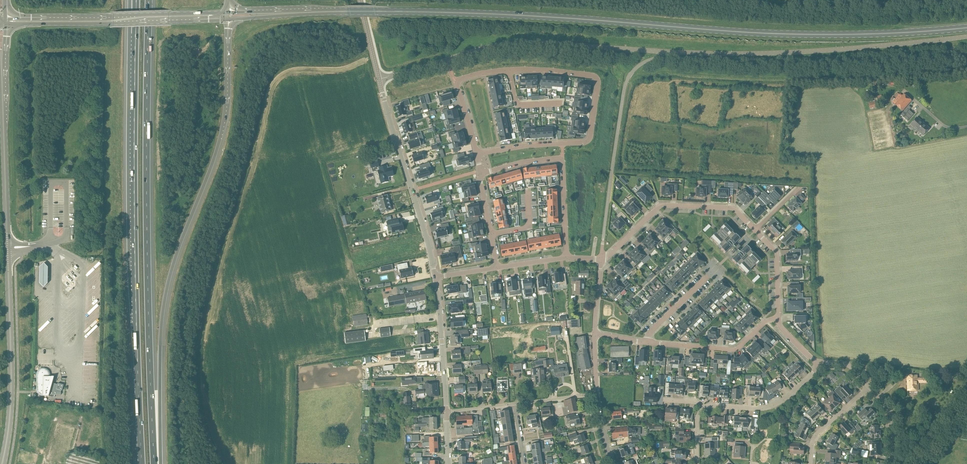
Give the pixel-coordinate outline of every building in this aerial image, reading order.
[(577,79),(577,82),(578,82),(577,88),(590,90),(591,84),(583,83),(583,80),(577,79)] [(575,94),(574,97),(581,98),(581,95),(589,96),(590,90),(577,88),(576,94),(575,94)] [(443,95),(438,96),(440,103),(442,102),(444,107),(450,105),(449,100),(453,99),(452,93),(448,94),(447,92),(443,94),(443,95)] [(903,111),(906,107),(912,101),(904,94),(902,96),(897,92),(894,96),(896,98),(895,99),(893,97),(891,99),(893,101),(892,102),(903,111)] [(574,98),(574,101),(575,101),(574,107),(587,109),(588,103),(580,102),(581,99),(574,98)] [(401,105),(396,107),(399,117),(406,115),(406,116),(413,114),(412,111),(406,113),(404,107),(410,105),(408,99),(400,102),(401,105)] [(504,100),(493,102),(494,108),(495,107),(495,109),(498,108),(498,107),(505,105),(504,100)] [(901,115),(908,121),(914,114),(909,110),(911,108),(909,106),(901,115)] [(572,113),(572,116),(578,117),(578,114),(586,115),(587,109),(574,107),(573,113),(572,113)] [(448,109),(442,110),(443,114),(444,113),(446,119),(458,116),(456,110),(449,112),(448,109)] [(458,116),(446,119),(446,120),(448,119),(450,125),(446,126),(447,129),(453,128),(452,124),(460,122),(458,116)] [(571,117),(571,120),(572,121),(571,126),(584,128),(585,122),(577,121),(578,118),(571,117)] [(917,117),(911,124),(918,131),(924,123),(917,117)] [(410,121),(402,124),(405,134),(413,132),(410,121)] [(918,131),(923,135),(930,128),(924,123),(918,131)] [(552,126),(546,126),(547,138),(553,137),(552,134),(556,133),(556,126),(552,126)] [(569,132),(569,135),(575,136),(575,133),(583,134),(584,128),(571,126),(570,132),(569,132)] [(410,141),(407,142),(409,149),(421,146),(420,140),(423,139),(421,132),(408,136),(410,140),(410,141)] [(454,132),(448,134),(449,137),(450,137),(452,143),(465,139),(463,133),(455,135),(454,132)] [(465,139),(452,143),(454,149),(453,149),(454,152),(460,151),(459,148),(466,145),(465,139)] [(422,152),(411,155),(414,163),(424,159),(422,152)] [(458,159),(456,160),(458,166),(463,165),(463,166),(467,165),(467,164),(471,163),(469,156),(465,157),(464,153),(457,155),(458,159)] [(372,169),(373,172),(378,171),(381,184),(389,181),(388,177),(394,176),(392,168),(387,169),(387,166),(380,168),(378,160),(369,162),(371,169),(372,169)] [(423,171),(417,173),(419,179),(423,178),(423,179),(426,178),(425,177),(430,176),(428,167),(430,166),(429,163),(421,165),(421,166),(422,165),(423,171)] [(514,172),(517,182),(523,180),(520,170),(514,172)] [(512,183),(517,182),(514,172),(509,173),(512,183)] [(512,183),(509,173),(504,175),(507,184),(506,184),(507,186),(512,185),(512,183)] [(491,188),(496,187),(494,178),(488,179),(491,188)] [(623,186),(618,181),(614,184),(619,189),(623,186)] [(696,189),(696,192),(697,192),(697,196),(698,196),(698,198),(702,198),(702,197),(706,197),(706,193),(711,193),(712,185),(712,181),(707,181),(707,185),(702,185),(702,189),(697,188),(697,189),(696,189)] [(463,192),(475,190),(474,184),(466,186),(465,183),(459,184),(460,187),(461,187),(462,193),(463,193),(463,192)] [(718,189),(718,197),(728,198),(728,195),(733,195),(733,189),(733,183),(729,183),(728,190),(718,189)] [(671,195),(671,191),(677,191),(677,184),(667,184),(667,187),(662,187),(662,188),(661,188),(661,191),(662,191),(662,195),(663,195),(663,196),(667,196),(667,195),(671,195)] [(642,187),(635,193),(645,203),(651,197),(648,194),(653,190),(648,185),(644,189),(642,187)] [(754,194),(757,198),(763,192),(757,185),(753,188),(757,192),(754,194)] [(547,190),(546,190),(546,196),(557,196),(556,190),(555,190),(555,186),(547,187),(547,190)] [(737,198),(740,201),(748,194),(750,192),(746,188),(741,192),(741,191),(738,193),(739,194),(736,196),(738,198),(737,198)] [(773,203),(779,196),(777,194),(778,192),(774,188),(771,192),(772,193),(768,196),(767,194),(765,195),(763,193),(758,197),(763,202),(766,205),(770,201),(773,203)] [(475,190),(463,192),(463,193),(465,198),(462,199),(463,202),(469,201),(468,198),(476,196),(475,190)] [(435,193),(425,197),(427,204),(434,202),(435,205),(440,203),(439,199),(437,200),(435,193)] [(752,198),(748,194),(740,201),(743,204),(744,204),(745,205),(747,203),(748,203),(751,201),(750,200),(752,198)] [(793,212),(796,209),(797,211),(800,208),(799,207),(801,204),(800,202),(802,200),(802,201),(805,198),(801,194),(798,197),(799,198),(797,199),(796,198),(787,206),(793,212)] [(378,198),(382,213),(392,211),(387,196),(378,198)] [(499,201),(494,202),(495,207),(506,205),(504,196),(498,197),(499,201)] [(639,203),(634,197),(623,208),(627,211),(626,212),(628,214),(629,213),(632,216),(633,215),(634,216),(636,213),(636,212),(638,210),(635,207),(639,203)] [(471,205),(470,202),(464,203),(466,213),(467,212),(479,210),(478,204),(475,205),(471,205)] [(751,213),(753,215),(752,216),(755,218),(755,217),(757,219),(765,210),(760,205),(751,213)] [(443,207),(436,209),(437,212),(430,214),(433,221),(444,217),(442,213),(444,212),(443,207)] [(467,212),(468,218),(466,218),(467,222),(473,220),(472,217),(480,216),(479,210),(467,212)] [(626,217),(621,212),(617,216),(619,218),(613,225),(614,225),(613,226),(615,228),(616,228),(619,230),(619,229),(620,230),(623,228),(622,227),(625,224),(622,221),(626,217)] [(341,217),(344,227),(350,225),(348,215),(341,217)] [(774,218),(767,225),(770,228),(768,230),(770,232),(769,233),(771,236),(772,235),(776,238),(783,231),(775,223),(777,221),(774,218)] [(398,219),(386,222),(387,222),(389,230),(388,231),(391,230),(392,230),(393,233),(392,233),(404,231),(404,230),(403,230),(401,222),(402,222),(402,221),(399,222),(398,222),(398,220),(398,219)] [(679,232),(671,224),(668,226),(663,221),(659,225),(669,236),(673,232),(676,235),(679,232)] [(798,221),(793,226),(802,234),(807,229),(798,221)] [(442,230),(435,231),(437,238),(441,237),(441,238),(445,237),(445,236),(448,235),(450,234),(448,223),(441,225),(442,230)] [(726,224),(721,228),(721,229),(717,233),(717,234),(716,234),(716,233),(711,238),(711,239),(712,238),(714,240),(713,241),(718,246),(719,245),(722,248),(721,248),(725,253),(740,239),(736,234),(735,235),(732,232),(733,232),(728,226),(727,227),(725,225),(726,224)] [(659,225),(656,228),(657,229),(655,230),(660,235),(657,237),(662,242),(669,236),(659,225)] [(472,232),(469,233),(470,238),(471,242),(477,240),(476,237),(484,236),(483,230),(472,232)] [(782,241),(787,247),(790,244),(791,245),(794,241),(793,241),(796,238),(791,232),(787,236),(786,238),(786,237),(782,241)] [(552,235),(554,246),(561,245),(559,234),(552,235)] [(546,237),(548,247),(554,246),(552,235),(546,237)] [(648,236),(645,238),(654,247),(658,243),(661,246),(664,244),(662,242),(657,237),(655,239),(650,235),(649,236),(648,236)] [(548,247),(546,237),(540,238),(542,248),(548,247)] [(542,248),(540,238),(534,239),(536,249),(542,248)] [(646,248),(644,250),(649,255),(656,248),(654,247),(645,238),(642,241),(643,242),(642,243),(646,248)] [(405,240),(404,240),(404,239),(404,240),(401,241),(395,243),(396,250),(400,249),(400,251),(399,251),(400,257),(408,255),(407,249),(405,249),(404,248),(407,247),(405,240)] [(536,249),(534,239),(527,240),(529,251),(536,249)] [(519,242),(521,253),(527,252),(526,241),(519,242)] [(473,247),(474,252),(487,250),(486,244),(478,246),(477,242),(471,244),(472,247),(473,247)] [(513,243),(515,254),(521,253),(519,242),(513,243)] [(507,244),(509,255),(515,254),(513,243),(507,244)] [(509,255),(507,244),(500,246),(502,256),(509,255)] [(741,247),(738,245),(733,249),(734,250),(732,252),(731,252),(731,253),(732,253),(732,254),(733,254),(735,251),(736,252),(741,247)] [(751,250),(746,245),(732,260),(736,264),(737,264),(739,266),(739,267),(744,272),(744,271),(746,273),(746,274),(746,275),(751,270),(750,269),(751,269),(755,265),(756,264),(756,265),(761,260),(760,260),(758,258),(753,252),(753,253),(750,251),(751,250)] [(456,262),(455,259),(455,257),(461,256),(459,246),(454,248),(454,249),(449,251),(449,254),(440,255),(442,265),(456,262)] [(635,249),(632,252),(642,262),(649,255),(644,250),(641,252),(637,248),(635,249)] [(790,254),(787,254),(787,261),(797,261),(797,256),(801,256),(801,249),(790,250),(790,254)] [(488,256),(487,250),(474,252),(476,262),(481,261),(480,257),(488,256)] [(699,266),(699,267),(704,262),(699,258),(702,255),(697,251),(694,253),(696,255),(692,259),(699,266)] [(635,268),(642,262),(632,252),(629,254),(629,255),(628,256),(633,261),(630,263),(635,268)] [(692,259),(691,258),(687,261),(695,269),(699,266),(692,259)] [(618,265),(628,275),(629,275),(635,268),(630,263),(628,266),(623,261),(622,262),(621,262),(618,265)] [(684,265),(691,273),(695,269),(687,261),(684,265)] [(48,266),(44,262),(40,266),(39,282),(43,286),(48,282),(48,266)] [(407,263),(397,265),(398,272),(400,272),(401,278),(414,276),(412,267),(408,268),(407,268),(407,267),(408,266),(407,263)] [(616,268),(615,269),(618,273),(622,277),(620,280),(622,282),(625,279),(625,280),(629,276),(629,275),(628,275),(618,265),(615,268),(616,268)] [(680,268),(688,276),(691,273),(684,265),(680,268)] [(803,274),(803,273),(802,266),(794,266),(794,270),(788,271),(788,275),(788,278),(789,278),(789,279),(800,279),(800,274),(803,274)] [(688,276),(680,268),(676,272),(684,280),(688,276)] [(578,282),(579,282),(579,287),(580,287),(581,295),(584,295),(587,295),(587,290),(584,290),(585,278),(588,278),(588,270),(578,270),(578,277),(578,282)] [(558,272),(553,272),(555,283),(560,283),(560,286),(566,285),(565,285),(566,285),(565,275),(562,276),(562,274),(561,273),(559,273),(558,272)] [(676,272),(673,275),(680,284),(684,280),(676,272)] [(540,277),(537,277),(538,288),(546,287),(546,293),(550,293),(549,282),(545,283),(545,275),(540,276),(540,277)] [(669,279),(677,287),(680,284),(673,275),(669,279)] [(580,287),(579,287),(579,282),(578,282),(578,277),(572,277),(571,284),(575,284),(575,295),(581,295),(580,287)] [(527,280),(523,280),(524,294),(525,294),(532,294),(533,293),(533,288),(535,288),(534,280),(532,280),(531,279),(529,279),(527,280)] [(664,283),(672,291),(677,287),(669,279),(664,283)] [(508,286),(507,286),(507,290),(508,290),(509,292),(519,290),(520,290),(519,281),(515,282),(515,281),(515,280),(513,280),(507,281),(508,286)] [(610,283),(620,294),(627,287),(622,282),(620,284),(617,282),(615,280),(614,281),(613,281),(610,283)] [(717,285),(718,286),(726,294),(726,295),(733,288),(728,283),(726,285),(722,281),(717,285)] [(797,293),(800,293),(800,286),(798,286),(798,282),(791,283),(791,286),(788,286),(788,289),(788,292),(788,293),(793,293),(793,294),(797,293)] [(491,283),(492,294),(492,298),(493,298),(493,297),(492,297),(492,294),(500,294),(500,297),(501,297),(500,283),(493,283),(491,283)] [(614,300),(620,294),(610,283),(606,287),(611,293),(608,295),(614,300)] [(447,289),(446,289),(447,293),(448,294),(459,293),(458,289),(463,288),(463,293),(467,292),(466,285),(462,286),(462,285),(447,287),(447,289)] [(663,285),(658,289),(666,297),(671,293),(663,285)] [(480,300),(487,299),(486,288),(484,289),(484,286),(482,287),(481,286),(477,286),(477,287),(473,287),(474,297),(475,297),(476,302),(481,301),(480,300)] [(718,286),(714,289),(722,297),(726,294),(718,286)] [(663,301),(666,297),(658,289),(655,293),(663,301)] [(714,289),(711,293),(717,299),(718,301),(722,297),(714,289)] [(390,308),(412,303),(427,300),(425,290),(410,293),(388,297),(390,308)] [(659,305),(663,301),(655,293),(651,296),(659,305)] [(713,303),(717,299),(711,293),(707,296),(713,303)] [(65,311),(77,297),(75,295),(62,309),(65,311)] [(647,300),(649,302),(655,308),(659,305),(651,296),(647,300)] [(715,304),(713,303),(707,296),(703,300),(709,306),(711,308),(715,304)] [(804,297),(795,297),(792,298),(792,302),(789,303),(789,304),(788,304),(788,309),(789,309),(789,310),(794,310),(794,311),(801,311),(801,310),(802,310),(802,303),(804,303),(804,297)] [(455,304),(448,305),(449,313),(461,312),(460,304),(463,304),(463,300),(455,301),(455,304)] [(699,304),(705,311),(709,306),(703,300),(699,304)] [(649,302),(646,305),(645,305),(652,312),(655,308),(649,302)] [(652,312),(645,305),(646,305),(644,303),(640,307),(648,315),(652,312)] [(697,306),(693,310),(701,318),(705,314),(697,306)] [(744,313),(745,314),(753,322),(754,323),(758,318),(753,314),(756,311),(751,306),(744,313)] [(644,319),(648,315),(640,307),(637,311),(636,311),(644,319)] [(645,319),(644,319),(636,311),(637,311),(636,310),(629,316),(634,321),(636,319),(641,324),(645,319)] [(697,322),(701,318),(693,310),(689,314),(697,322)] [(366,314),(352,316),(354,326),(368,324),(366,314)] [(689,314),(685,317),(693,325),(697,322),(689,314)] [(745,314),(741,317),(749,325),(753,322),(745,314)] [(456,319),(451,319),(451,327),(463,326),(463,319),(465,318),(464,315),(455,316),(456,319)] [(807,315),(792,315),(792,321),(795,321),(795,323),(796,323),(796,325),(802,332),(808,328),(806,326),(804,323),(806,323),(806,321),(808,321),(807,315)] [(685,317),(682,321),(688,327),(690,329),(693,325),(685,317)] [(749,325),(741,317),(738,321),(739,323),(739,322),(746,329),(749,325)] [(580,327),(580,320),(569,320),(570,328),(580,327)] [(684,331),(688,327),(682,321),(678,324),(684,331)] [(738,332),(739,331),(741,333),(746,329),(739,322),(739,323),(734,328),(738,332)] [(680,340),(687,333),(684,331),(678,324),(677,323),(673,328),(678,332),(675,335),(680,340)] [(559,327),(550,328),(551,335),(560,335),(559,327)] [(380,337),(391,336),(390,328),(379,329),(380,337)] [(718,328),(717,331),(709,331),(708,332),(707,335),(708,335),(708,339),(709,339),(709,340),(713,340),(713,339),(717,339),(718,334),(721,335),(722,328),(718,328)] [(732,341),(733,340),(734,340),(734,336),(735,336),(735,333),(734,333),(734,332),(729,331),(729,329),(722,328),(721,335),(725,335),(724,340),(729,340),(732,341)] [(346,343),(366,341),(365,331),(345,333),(346,343)] [(763,345),(768,350),(772,347),(769,343),(774,338),(767,331),(760,337),(765,342),(763,345)] [(420,340),(420,345),(429,343),(428,332),(424,333),(420,333),(421,340),(420,340)] [(450,344),(451,344),(452,345),(459,344),(459,338),(462,338),(461,335),(451,336),(451,340),(450,340),(450,344)] [(587,353),(585,337),(577,338),(574,338),(576,350),(577,366),(578,368),(581,367),(581,370),(591,368),(588,354),(587,353)] [(752,345),(751,346),(759,355),(762,352),(764,354),(768,350),(763,345),(760,342),(761,344),(759,346),(755,342),(754,341),(752,344),(752,345)] [(629,347),(617,345),(616,353),(628,355),(628,356),(632,357),(633,350),(629,349),(629,347)] [(461,359),(460,354),(471,353),(470,346),(461,347),(461,351),(452,351),(452,359),(461,359)] [(746,351),(750,355),(748,357),(753,362),(759,355),(751,346),(749,348),(748,347),(746,349),(747,350),(746,351)] [(421,353),(421,359),(433,358),(433,351),(426,351),(425,347),(413,349),(413,354),(418,353),(421,353)] [(635,357),(635,365),(639,365),(640,361),(647,362),(648,350),(640,350),(639,358),(635,357)] [(654,351),(653,362),(654,362),(661,362),(661,366),(665,366),(665,358),(661,358),(662,351),(654,351)] [(684,357),(684,364),(686,364),(686,366),(692,366),(693,364),(696,364),(697,354),(692,354),(690,355),(690,357),(687,357),(684,357)] [(697,354),(696,364),(700,364),(700,367),(706,367),(707,358),(703,358),(703,356),(702,355),(697,354)] [(727,364),(728,356),(714,355),(714,360),(711,360),(710,365),(714,366),(714,363),(723,363),(723,364),(727,364)] [(742,355),(739,358),(742,368),(743,367),(745,369),(749,365),(753,362),(748,357),(746,359),(742,355)] [(667,368),(667,371),(671,371),(671,368),(672,364),(678,365),(679,365),(679,360),(679,357),(672,357),(672,359),(668,359),(667,368)] [(736,368),(742,368),(739,358),(734,358),(734,364),(731,363),(730,370),(736,370),(736,368)] [(552,359),(548,360),(549,367),(550,367),(550,370),(554,369),(555,377),(569,375),(567,367),(567,364),(553,366),(553,360),(552,359)] [(609,364),(609,372),(616,372),(616,364),(622,364),(622,359),(611,359),(611,364),(609,364)] [(462,365),(453,366),(453,374),(461,374),(461,369),(468,369),(468,367),(471,367),(471,363),(480,363),(480,361),(471,361),(462,362),(462,365)] [(427,362),(417,363),(418,368),(422,368),(422,373),(428,373),(428,372),(434,372),(434,364),(430,365),(427,365),(427,362)] [(513,364),(510,364),(510,370),(514,370),(514,372),(522,371),(521,363),(513,364)] [(794,366),(790,369),(797,376),(801,373),(801,374),(804,371),(800,367),(796,363),(793,365),(794,366)] [(49,396),(49,395),(50,395),(50,397),(53,397),(53,395),(61,395),(61,390),(62,391),(64,385),(58,383),(58,385),(53,383),(54,377),(49,377),(49,373),(48,372),(47,370),(45,369),(43,369),(42,369),(40,370),(39,371),(38,373),(38,375),(38,387),(38,389),(38,391),(39,392),(40,394),(42,394),(43,395),(43,396),(49,396)] [(534,377),(535,377),(536,386),(545,386),(544,369),(531,370),(532,377),(534,377)] [(794,381),(793,380),(797,376),(790,369),(786,373),(786,372),(783,374),(791,383),(794,381)] [(830,382),(836,376),(833,373),(827,378),(830,382)] [(917,378),(917,375),(907,375),(908,390),(919,390),(919,382),(926,382),(926,378),(917,378)] [(610,378),(610,389),(620,389),(620,379),(622,378),(621,376),(614,376),(614,378),(610,378)] [(466,393),(465,380),(465,377),(459,378),(460,386),(454,386),(455,394),(459,394),(459,393),(466,393)] [(777,381),(773,384),(778,392),(782,389),(783,390),(786,388),(779,378),(776,380),(777,381)] [(469,393),(477,393),(477,385),(476,380),(473,380),(473,385),(469,385),(469,393)] [(482,380),(483,393),(491,392),(491,380),(487,380),(482,380)] [(502,381),(497,381),(497,384),(498,392),(505,392),(505,389),(508,389),(509,389),(508,380),(506,380),(502,381)] [(685,380),(684,387),(688,388),(687,390),(690,391),(690,392),(692,392),(694,391),(695,382),(691,382),(691,380),(685,380)] [(674,394),(674,384),(669,384),(669,383),(666,383),(665,394),(668,395),(669,394),(674,394)] [(643,384),(643,387),(649,387),(649,394),(645,393),(644,402),(657,402),(657,394),(655,394),(656,387),(649,387),(649,384),(643,384)] [(680,384),(674,384),(674,394),(679,394),(679,395),(682,396),(683,384),(680,384)] [(778,392),(773,384),(766,388),(766,389),(766,390),(765,390),(768,401),(771,398),(772,399),(775,397),(773,394),(778,392)] [(702,397),(702,396),(708,396),(708,387),(703,386),(703,385),(700,385),(699,397),(702,397)] [(749,397),(749,396),(754,397),(755,387),(750,387),(750,386),(746,385),(745,397),(749,397)] [(713,398),(713,396),(718,397),(719,387),(714,387),(714,386),(710,386),(709,397),(713,398)] [(840,397),(843,394),(847,398),(852,394),(846,386),(843,389),(840,386),(834,391),(840,397)] [(718,397),(724,397),(724,398),(727,399),(728,387),(725,387),(724,388),(719,387),(718,397)] [(739,400),(739,393),(742,393),(742,387),(739,387),(739,390),(732,389),(732,399),(739,400)] [(761,388),(755,387),(754,397),(760,397),(759,400),(763,400),(764,389),(760,389),(761,388)] [(425,393),(427,393),(427,397),(439,397),(438,388),(423,389),(415,390),(416,394),(425,393)] [(831,397),(829,400),(836,408),(839,406),(838,406),(841,404),(836,398),(838,396),(833,391),(829,395),(831,397)] [(621,394),(611,394),(611,397),(610,397),(610,398),(611,398),(611,401),(610,401),(611,401),(611,404),(619,404),(619,408),(629,407),(629,403),(621,403),(621,394)] [(577,411),(574,399),(564,401),(565,407),(568,406),(569,413),(577,411)] [(824,404),(823,403),(821,405),(826,410),(828,408),(831,412),(834,410),(836,408),(829,400),(828,400),(827,400),(826,400),(825,400),(825,401),(824,401),(824,402),(824,403),(824,404)] [(812,410),(812,411),(818,418),(822,414),(823,415),(825,413),(818,404),(815,406),(816,407),(815,408),(814,406),(811,409),(812,410)] [(543,418),(544,421),(550,420),(551,426),(556,425),(554,415),(553,414),(550,414),(549,408),(541,409),(542,415),(543,418)] [(669,409),(668,413),(672,413),(671,419),(671,418),(671,419),(670,419),(670,422),(675,423),(675,419),(678,419),(679,412),(676,412),(676,409),(671,408),(669,408),(669,409)] [(869,420),(876,414),(871,408),(868,412),(865,409),(858,415),(863,420),(866,417),(869,420)] [(621,418),(621,414),(627,414),(628,416),(638,416),(638,414),(639,414),(639,410),(633,410),(627,410),(624,411),(624,409),(618,409),(618,411),(612,412),(613,419),(621,418)] [(663,417),(662,421),(664,422),(665,419),(670,419),(671,419),(671,418),(671,419),(672,413),(668,413),(669,409),(665,409),(665,417),(663,417)] [(683,416),(682,419),(686,419),(686,421),(692,422),(692,411),(689,411),(689,409),(680,409),(680,416),(683,416)] [(805,416),(803,417),(812,424),(815,422),(814,421),(818,418),(812,411),(808,414),(807,413),(805,416)] [(572,415),(566,416),(568,422),(570,421),(571,424),(572,426),(575,425),(575,426),(580,425),(578,417),(575,417),(574,414),(572,415)] [(472,434),(472,435),(479,434),(479,429),(478,429),(477,416),(472,416),(456,417),(457,426),(456,426),(457,435),(472,434)] [(536,421),(535,416),(527,417),(528,425),(531,424),(532,428),(535,427),(538,427),(538,430),(542,430),(542,427),(540,420),(536,421)] [(712,423),(712,424),(712,426),(713,427),(714,427),(715,427),(717,426),(717,425),(724,425),(724,424),(728,424),(729,416),(725,416),(725,418),(718,417),(712,417),(712,418),(708,417),(708,423),(712,423)] [(738,418),(738,417),(734,416),(733,428),(737,428),(737,427),(742,428),(743,418),(738,418)] [(743,418),(742,428),(747,428),(747,429),(754,430),(755,418),(748,417),(748,419),(743,418)] [(801,423),(799,428),(808,432),(810,427),(811,428),(812,424),(803,417),(800,422),(801,423)] [(847,426),(844,423),(839,427),(846,435),(849,432),(851,434),(856,430),(850,423),(847,426)] [(881,438),(881,431),(878,431),(878,426),(871,426),(872,431),(871,431),(871,438),(881,438)] [(628,428),(627,428),(612,429),(613,438),(629,436),(628,428)] [(636,428),(628,428),(629,436),(636,435),(639,435),(639,431),(640,431),(641,430),(641,428),(636,428)] [(680,437),(680,442),(686,442),(686,440),(690,440),(690,433),(684,433),(684,428),(675,428),(675,435),(675,437),(680,437)] [(798,438),(799,437),(805,440),(806,437),(805,436),(808,432),(799,428),(797,432),(796,432),(794,436),(798,438)] [(577,434),(569,436),(571,442),(574,441),(575,445),(580,443),(585,441),(583,435),(577,437),(577,434)] [(838,437),(832,434),(827,442),(830,444),(828,447),(831,449),(836,449),(838,445),(835,443),(838,437)] [(464,442),(458,442),(458,449),(465,449),(469,449),(469,441),(472,441),(472,437),(464,438),(464,442)] [(704,444),(704,449),(706,449),(706,456),(715,455),(715,449),(718,449),(718,437),(711,437),(712,443),(704,444)] [(743,447),(743,443),(735,442),(734,457),(744,458),(745,447),(743,447)] [(626,448),(619,450),(621,453),(620,453),(621,457),(622,457),(628,455),(632,454),(630,450),(633,449),(632,447),(635,446),(634,443),(631,444),(631,443),(625,445),(626,448)] [(804,455),(804,448),(800,448),(800,444),(791,443),(790,449),(794,449),(794,454),(804,455)] [(881,455),(881,443),(873,443),(873,452),(871,452),(872,456),(881,455)] [(590,453),(587,445),(580,448),(580,445),(569,449),(571,453),(577,451),(577,453),(581,452),(582,456),(590,453)] [(540,450),(532,451),(533,457),(541,456),(540,452),(551,451),(550,448),(545,449),(540,449),(540,450)] [(827,454),(826,460),(836,461),(836,458),(840,458),(841,451),(834,450),(834,454),(827,454)] [(70,451),(66,463),(103,463),(103,461),(70,451)] [(675,459),(681,459),(686,459),(686,451),(671,451),(671,455),(675,455),(675,459)] [(516,460),(515,453),(509,454),(505,454),(506,461),(514,460),(516,460)] [(624,463),(637,463),(636,461),(639,459),(637,456),(631,458),(632,460),(624,463)]
